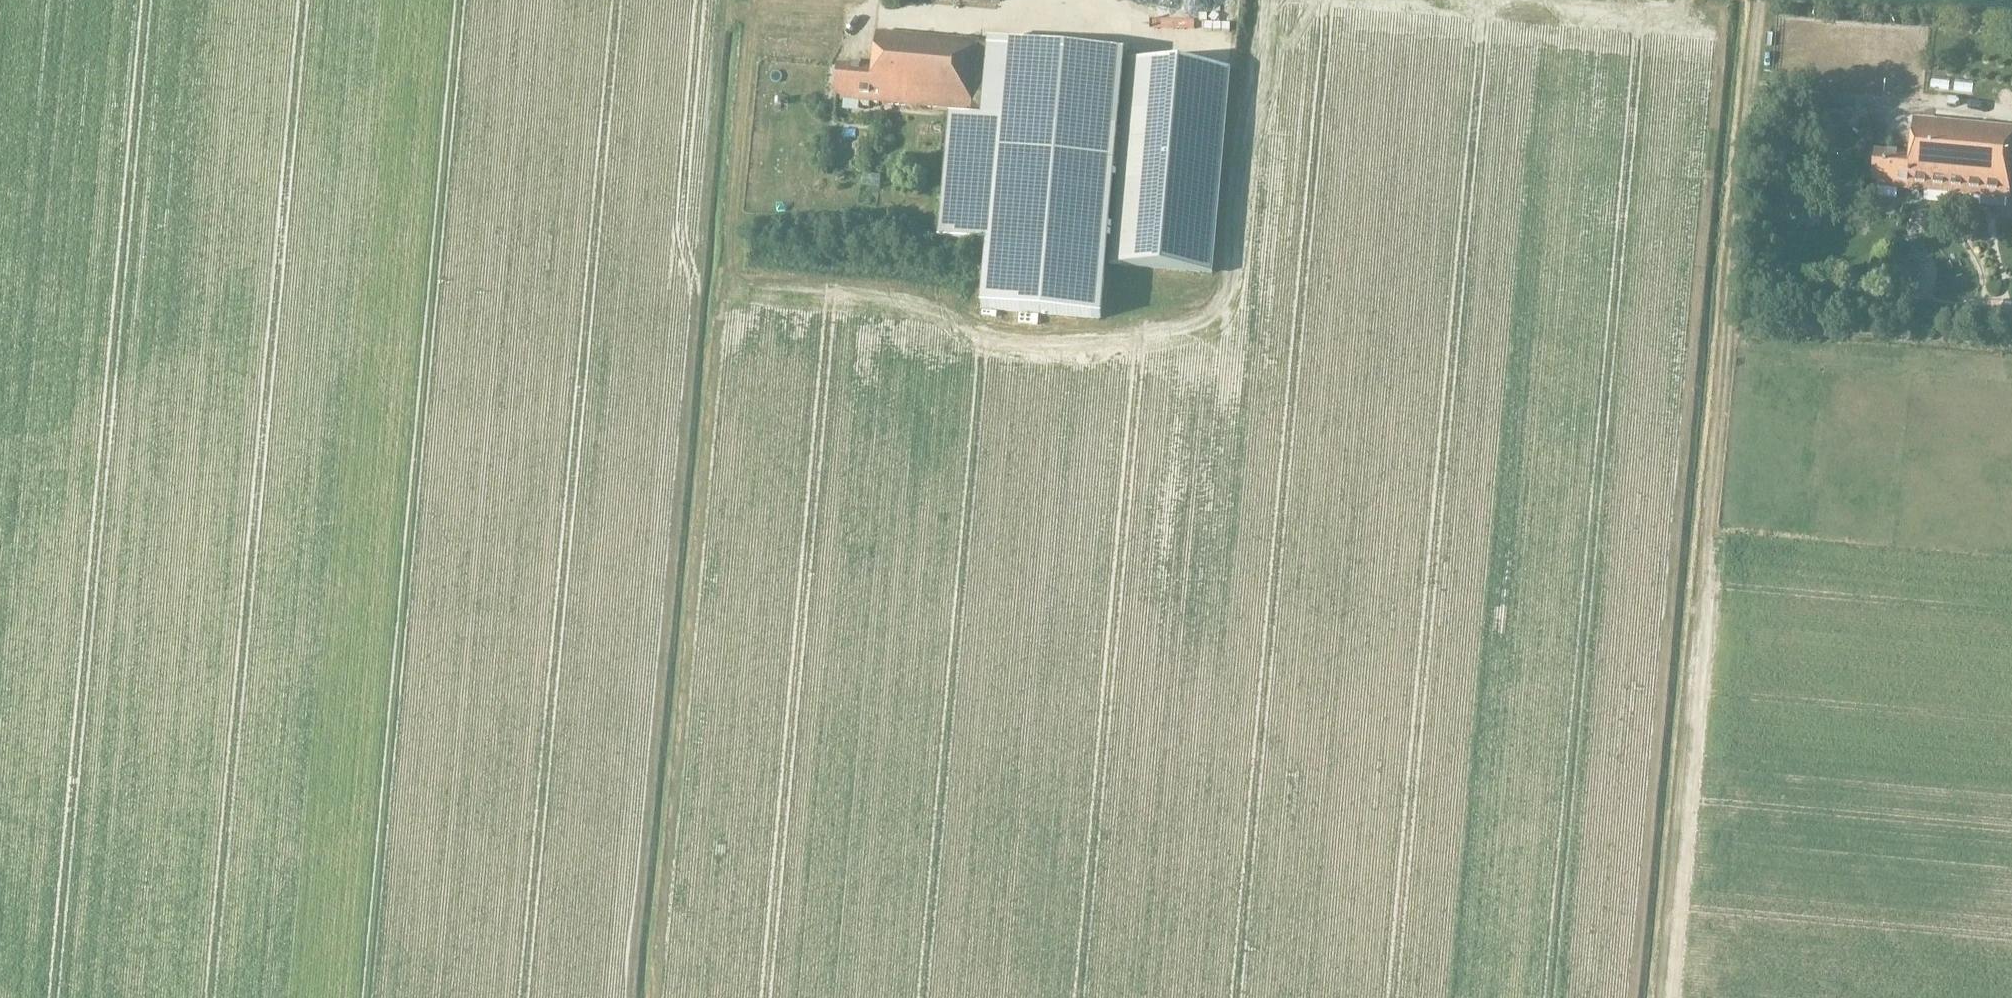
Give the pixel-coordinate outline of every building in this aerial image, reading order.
[(990,43),(989,45),(871,33),(867,70),(838,68),(837,102),(983,113),(982,120),(951,118),(940,242),(989,246),(982,308),(1102,320),(1107,267),(1213,276),(1231,71),(1126,62),(1127,55),(990,43)] [(1961,90),(1961,81),(1943,80),(1942,88),(1961,90)] [(1873,188),(1879,189),(1878,198),(1896,200),(1897,190),(1941,194),(1980,198),(1979,206),(2006,208),(2006,200),(2010,200),(2011,173),(2011,128),(1917,118),(1910,161),(1877,157),(1873,188)] [(1819,219),(1809,220),(1810,228),(1820,227),(1819,219)] [(1985,335),(1985,323),(1974,322),(1973,335),(1985,335)]
